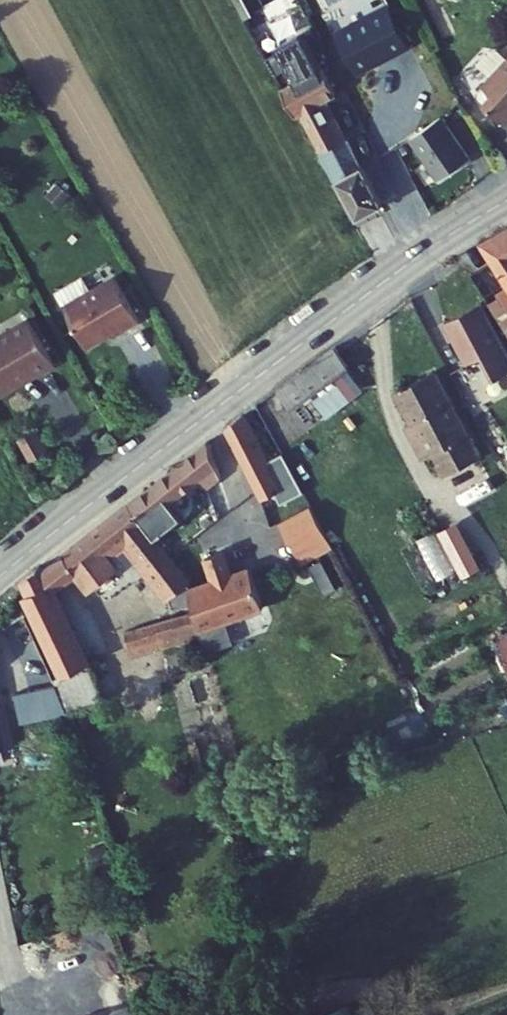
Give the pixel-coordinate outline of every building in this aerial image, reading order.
[(223,11),(245,0),(217,0),(223,11)] [(378,56),(397,46),(376,5),(323,33),(343,71),(377,54),(378,56)] [(498,51),(502,58),(498,61),(475,84),(496,124),(499,124),(505,116),(506,112),(506,110),(506,47),(498,51)] [(465,94),(497,62),(488,53),(477,54),(451,79),(465,94)] [(303,102),(318,93),(302,66),(265,87),(278,111),(282,108),(341,217),(367,202),(345,163),(333,171),(317,144),(325,140),(303,102)] [(496,124),(475,84),(465,94),(465,101),(491,127),(494,125),(496,124)] [(424,178),(455,157),(428,116),(397,138),(424,178)] [(317,144),(333,171),(345,163),(330,137),(325,140),(317,144)] [(468,242),(477,258),(501,303),(506,300),(506,220),(468,242)] [(506,335),(506,314),(501,303),(477,258),(454,270),(494,343),(506,335)] [(45,315),(68,356),(84,347),(82,343),(93,337),(96,342),(121,328),(120,326),(105,300),(97,286),(71,300),(45,315)] [(45,315),(71,300),(64,287),(38,302),(45,315)] [(120,326),(137,316),(122,290),(105,300),(120,326)] [(473,381),(494,370),(460,304),(423,324),(445,366),(461,358),(473,381)] [(0,329),(0,384),(0,383),(10,378),(12,382),(36,368),(11,323),(0,329)] [(310,354),(252,397),(266,414),(299,389),(323,370),(310,354)] [(311,405),(335,386),(323,370),(299,389),(311,405)] [(413,393),(376,413),(410,479),(416,476),(427,496),(458,480),(413,393)] [(246,421),(226,430),(265,504),(278,497),(284,508),(306,497),(287,459),(270,467),(246,421)] [(221,470),(209,438),(137,498),(168,559),(174,572),(179,581),(181,585),(196,577),(178,534),(192,521),(181,506),(221,470)] [(36,467),(24,444),(7,455),(19,476),(36,467)] [(137,498),(70,553),(80,569),(90,585),(121,559),(127,561),(137,553),(164,607),(186,597),(181,585),(179,581),(174,572),(168,559),(137,498)] [(456,523),(437,533),(461,580),(480,570),(456,523)] [(438,532),(419,538),(432,577),(451,571),(438,532)] [(58,586),(80,569),(70,553),(51,568),(58,586)] [(188,601),(194,613),(205,636),(266,611),(251,575),(239,581),(232,566),(227,554),(208,562),(210,566),(219,587),(188,601)] [(34,598),(29,601),(74,698),(97,688),(91,675),(94,673),(71,622),(58,586),(51,568),(27,580),(34,598)] [(186,597),(164,607),(169,623),(194,613),(188,601),(186,597)] [(169,623),(130,639),(138,660),(163,651),(205,636),(194,613),(169,623)] [(496,642),(506,664),(506,636),(496,642)] [(24,680),(12,687),(24,717),(36,712),(24,680)]
